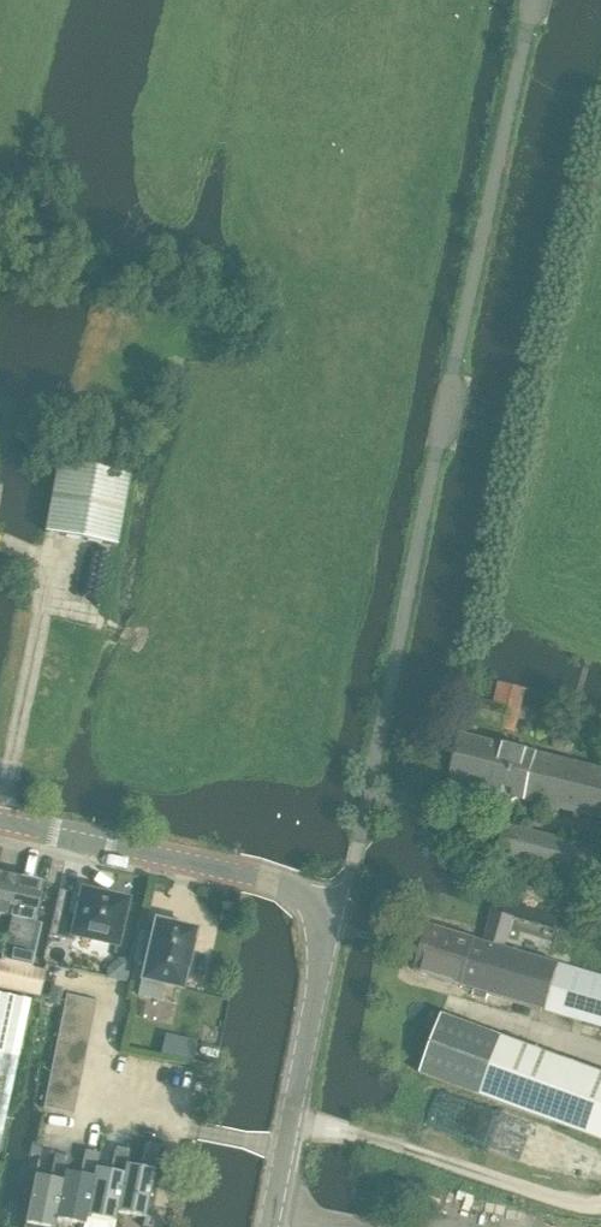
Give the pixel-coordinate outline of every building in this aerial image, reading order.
[(116,545),(129,474),(58,461),(45,532),(116,545)] [(466,719),(489,725),(488,727),(514,734),(525,691),(499,684),(494,704),(471,698),(466,719)] [(572,811),(600,818),(600,768),(463,733),(451,781),(495,792),(501,799),(510,802),(520,797),(572,811)] [(572,873),(600,880),(600,848),(507,824),(499,855),(572,873)] [(6,936),(19,877),(0,873),(0,934),(6,936)] [(6,936),(0,959),(0,988),(40,997),(46,970),(31,967),(40,924),(31,922),(40,882),(19,877),(6,936)] [(80,904),(57,899),(48,937),(73,943),(75,935),(116,944),(125,902),(83,892),(80,904)] [(233,904),(224,901),(221,910),(231,913),(233,904)] [(572,1016),(600,1024),(600,974),(505,947),(514,917),(493,911),(484,941),(430,925),(417,971),(572,1016)] [(195,931),(155,922),(153,936),(141,933),(134,961),(146,964),(139,996),(159,1000),(163,985),(181,989),(195,931)] [(51,991),(49,1004),(59,1006),(62,993),(62,991),(51,989),(51,991)] [(31,999),(0,993),(0,1141),(31,999)] [(67,994),(64,1009),(94,1015),(97,1000),(67,994)] [(64,1009),(61,1023),(91,1029),(94,1015),(64,1009)] [(482,1095),(600,1139),(600,1071),(503,1036),(441,1013),(419,1071),(482,1095)] [(61,1023),(58,1037),(88,1043),(91,1029),(61,1023)] [(58,1037),(55,1051),(85,1057),(88,1043),(58,1037)] [(55,1051),(52,1065),(83,1070),(85,1057),(55,1051)] [(52,1065),(50,1079),(80,1084),(83,1070),(52,1065)] [(50,1079),(47,1093),(77,1098),(80,1084),(50,1079)] [(44,1107),(66,1111),(73,1113),(77,1098),(47,1093),(44,1107)] [(129,1149),(115,1221),(117,1212),(145,1217),(159,1146),(146,1143),(141,1167),(127,1164),(130,1149),(129,1149)] [(32,1146),(31,1154),(40,1155),(41,1148),(32,1146)] [(99,1154),(84,1225),(85,1225),(87,1215),(115,1221),(129,1149),(116,1147),(111,1171),(97,1168),(100,1154),(99,1154)] [(55,1226),(56,1226),(57,1219),(84,1225),(99,1154),(86,1152),(81,1174),(67,1171),(70,1157),(69,1157),(55,1226)] [(47,1226),(55,1226),(69,1157),(55,1154),(51,1178),(35,1175),(25,1223),(47,1226)]
